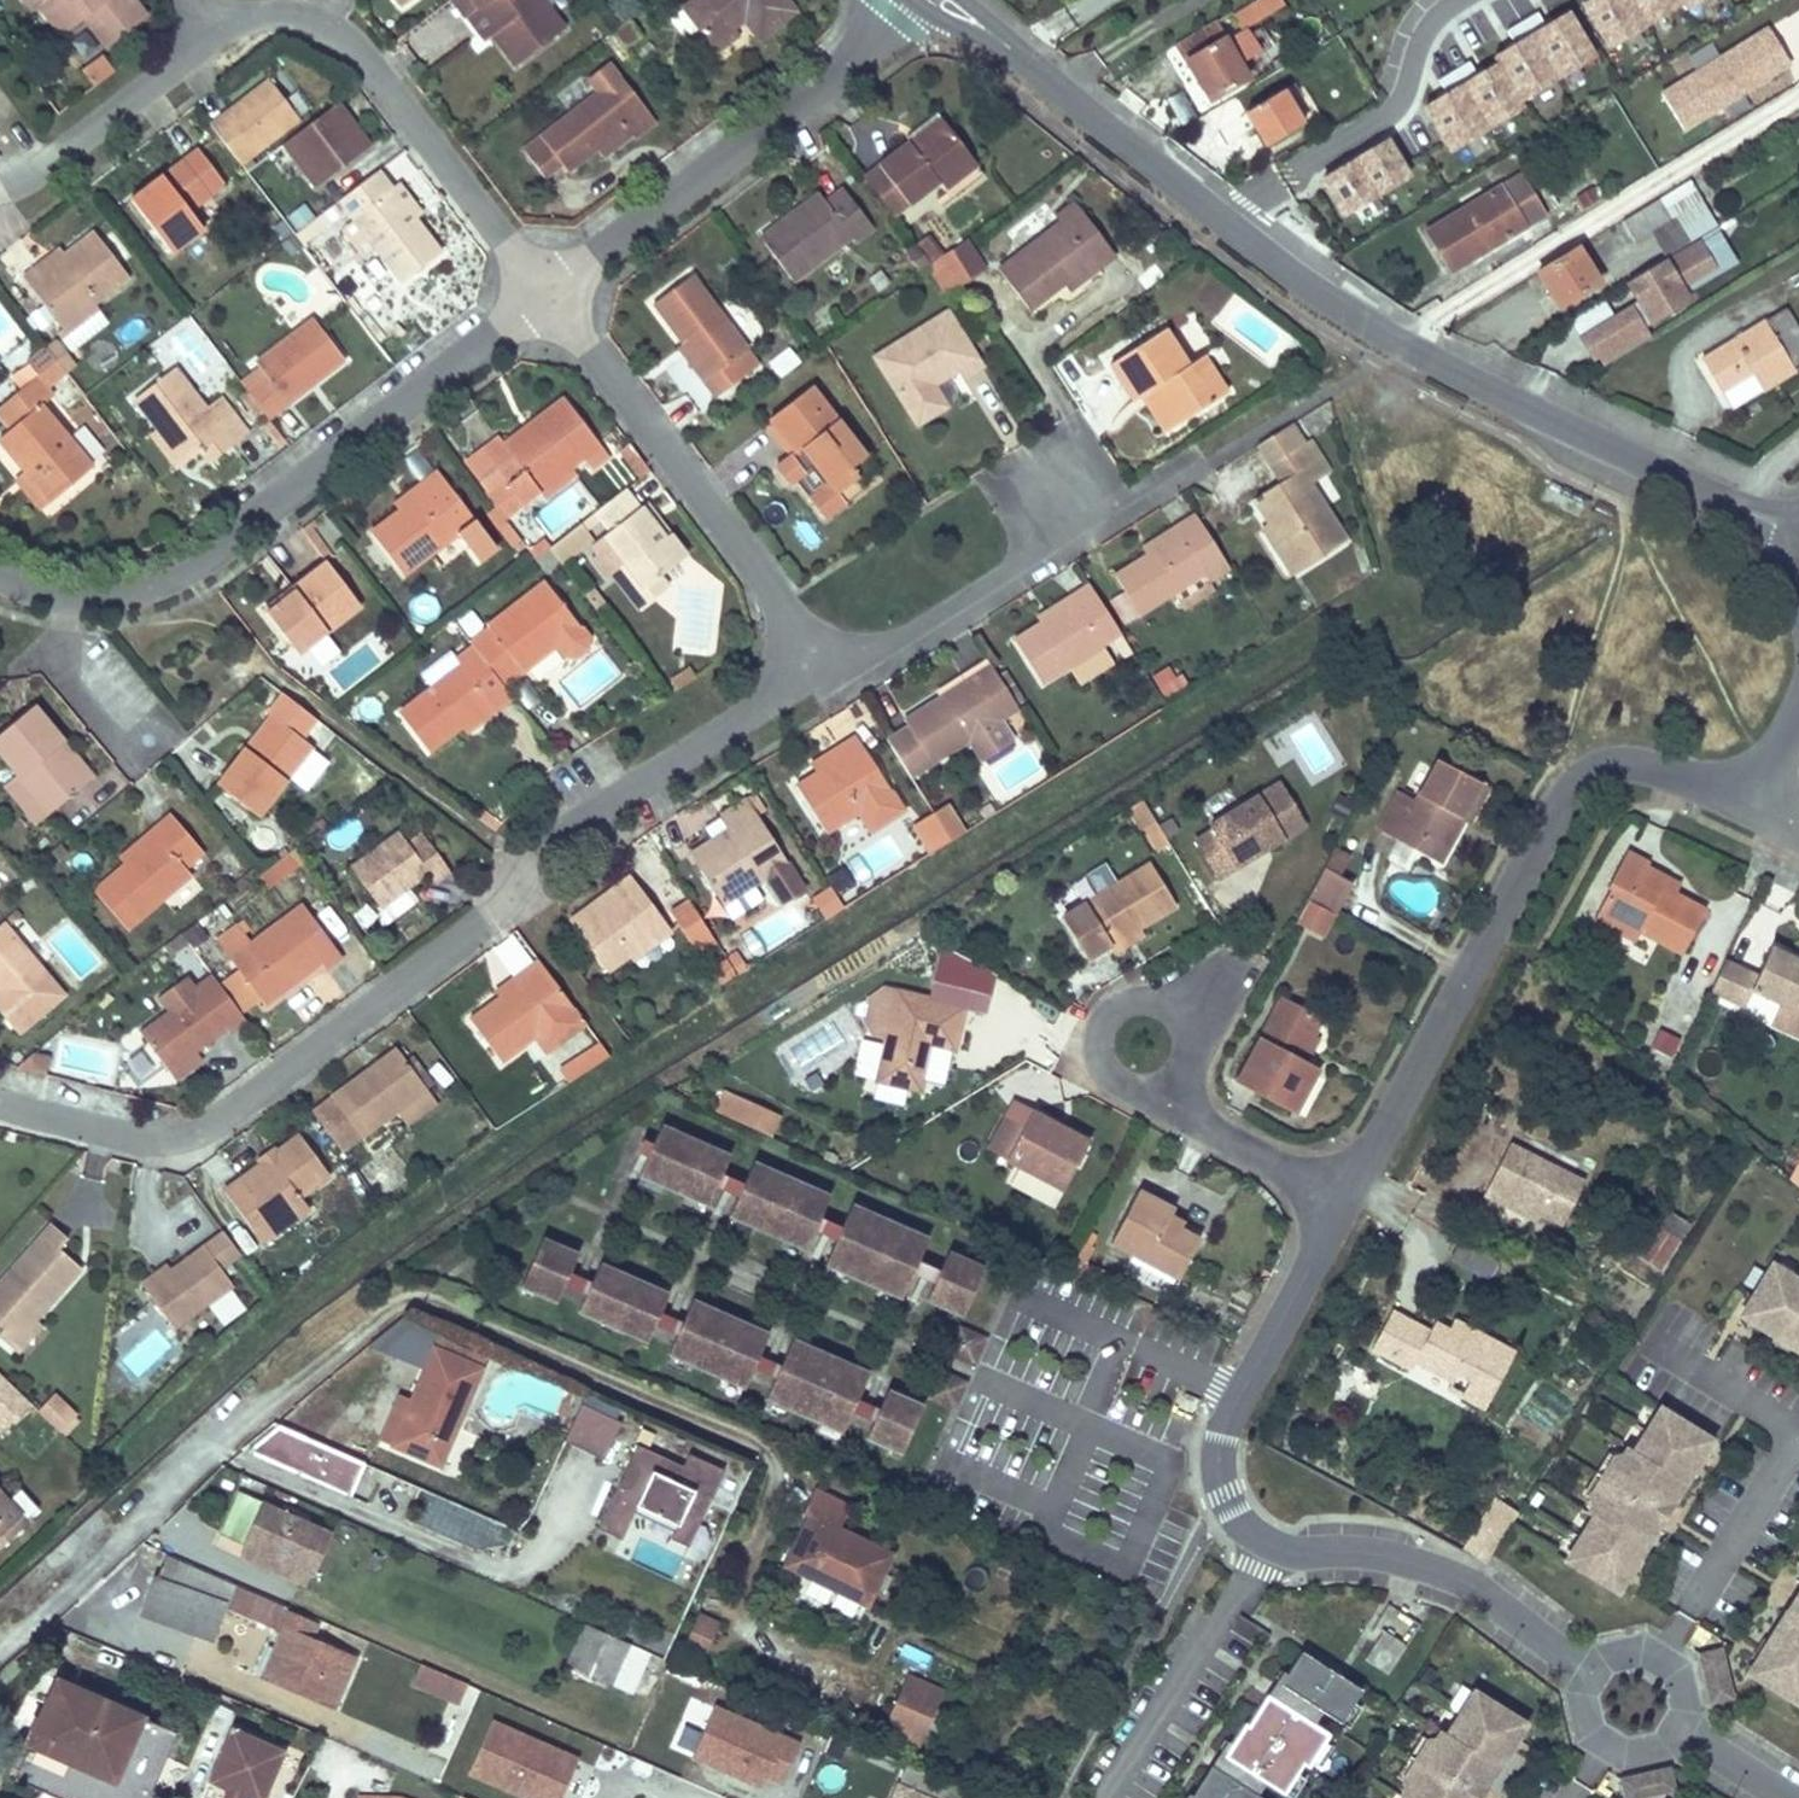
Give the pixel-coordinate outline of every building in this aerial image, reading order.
[(29,6),(37,1),(62,34),(83,18),(107,48),(146,17),(133,0),(24,0),(29,6)] [(477,10),(483,6),(501,29),(495,33),(490,37),(514,67),(562,30),(540,0),(470,0),(477,10)] [(710,44),(730,29),(742,19),(758,40),(794,11),(786,0),(695,0),(684,9),(710,44)] [(1231,18),(1239,32),(1283,6),(1279,0),(1261,0),(1231,18)] [(1649,34),(1629,0),(1594,0),(1584,6),(1614,55),(1649,34)] [(1649,34),(1686,11),(1680,0),(1629,0),(1649,34)] [(1719,0),(1680,0),(1686,11),(1691,17),(1719,0)] [(483,6),(477,10),(495,33),(501,29),(483,6)] [(1568,16),(1533,38),(1561,86),(1597,64),(1568,16)] [(730,29),(710,44),(714,50),(735,35),(730,29)] [(1769,31),(1662,94),(1685,132),(1792,69),(1769,31)] [(1231,54),(1227,46),(1224,41),(1186,63),(1208,102),(1247,79),(1236,63),(1256,51),(1246,35),(1232,43),(1236,51),(1231,54)] [(1526,107),(1561,86),(1533,38),(1497,60),(1501,67),(1522,101),(1526,107)] [(1232,43),(1227,46),(1231,54),(1236,51),(1232,43)] [(1501,67),(1464,90),(1493,136),(1530,114),(1526,107),(1522,101),(1501,67)] [(617,79),(603,91),(610,100),(624,89),(617,79)] [(267,80),(209,125),(240,165),(298,120),(267,80)] [(1293,84),(1280,92),(1300,126),(1314,118),(1293,84)] [(567,171),(596,149),(625,126),(632,136),(634,138),(651,124),(624,89),(610,100),(603,91),(526,151),(547,177),(562,166),(567,171)] [(1457,158),(1493,136),(1464,90),(1429,111),(1457,158)] [(1300,126),(1280,92),(1246,112),(1267,146),(1300,126)] [(338,105),(283,145),(314,189),(370,149),(338,105)] [(939,120),(907,145),(913,151),(945,126),(939,120)] [(625,126),(596,149),(603,158),(632,136),(625,126)] [(907,145),(878,168),(908,206),(938,183),(944,191),(975,166),(945,126),(913,151),(907,145)] [(1382,143),(1354,158),(1377,199),(1405,183),(1382,143)] [(197,150),(131,201),(170,254),(201,231),(188,213),(224,185),(197,150)] [(1346,216),(1377,199),(1354,158),(1323,176),(1346,216)] [(878,168),(863,178),(892,218),(908,206),(878,168)] [(376,171),(338,200),(346,211),(354,221),(377,249),(402,281),(439,253),(412,218),(391,190),(376,171)] [(1426,230),(1447,265),(1482,244),(1485,249),(1543,215),(1519,175),(1426,230)] [(1686,179),(1620,220),(1632,241),(1648,231),(1699,200),(1686,179)] [(398,185),(391,190),(412,218),(419,213),(398,185)] [(795,222),(790,216),(759,239),(792,283),(850,238),(854,242),(871,228),(842,192),(826,205),(822,201),(795,222)] [(818,195),(790,216),(795,222),(822,201),(818,195)] [(338,200),(332,205),(340,215),(346,211),(338,200)] [(1699,200),(1648,231),(1664,258),(1714,226),(1699,200)] [(1029,312),(1062,286),(1092,262),(1098,269),(1114,257),(1074,204),(1055,218),(1059,225),(999,272),(1029,312)] [(332,205),(312,220),(320,230),(340,215),(332,205)] [(312,220),(293,235),(301,245),(320,230),(312,220)] [(377,249),(354,221),(343,229),(365,258),(377,249)] [(1721,243),(1743,281),(1779,258),(1756,221),(1721,243)] [(38,265),(23,277),(62,330),(93,305),(127,278),(92,232),(63,255),(43,271),(38,265)] [(924,238),(913,246),(928,266),(938,258),(924,238)] [(957,243),(977,271),(982,267),(962,240),(957,243)] [(938,258),(928,266),(947,292),(977,271),(957,243),(938,258)] [(1482,244),(1447,265),(1450,270),(1485,249),(1482,244)] [(1661,261),(1624,284),(1648,323),(1684,300),(1677,287),(1710,267),(1695,244),(1663,264),(1661,261)] [(918,273),(928,266),(913,246),(903,254),(918,273)] [(1567,252),(1535,272),(1556,307),(1596,283),(1575,248),(1567,252)] [(58,249),(38,265),(43,271),(63,255),(58,249)] [(1092,262),(1062,286),(1069,293),(1098,269),(1092,262)] [(653,306),(683,346),(708,380),(704,383),(715,399),(747,374),(735,358),(745,352),(690,278),(653,306)] [(93,305),(62,330),(67,336),(98,311),(93,305)] [(1700,359),(1728,407),(1798,366),(1798,330),(1786,308),(1700,359)] [(1639,311),(1580,331),(1592,366),(1651,346),(1639,311)] [(98,314),(64,340),(74,353),(108,327),(98,314)] [(946,314),(873,359),(917,426),(945,408),(931,387),(956,371),(962,380),(981,369),(946,314)] [(267,377),(247,393),(266,418),(342,359),(311,318),(255,363),(267,377)] [(1171,326),(1164,331),(1187,365),(1195,361),(1171,326)] [(1164,331),(1110,365),(1118,378),(1132,369),(1148,392),(1171,427),(1225,393),(1201,356),(1195,361),(1187,365),(1164,331)] [(57,339),(46,347),(56,359),(67,374),(78,366),(57,339)] [(683,346),(678,350),(704,383),(708,380),(683,346)] [(46,347),(32,359),(41,371),(56,359),(46,347)] [(56,359),(41,371),(53,385),(67,374),(56,359)] [(135,398),(158,428),(185,463),(200,451),(221,435),(230,446),(245,434),(218,398),(205,409),(173,368),(135,398)] [(1132,369),(1118,378),(1134,401),(1141,397),(1148,392),(1132,369)] [(0,405),(0,421),(8,431),(0,437),(0,444),(23,471),(49,502),(90,467),(38,406),(50,396),(34,377),(0,405)] [(812,391),(774,422),(798,452),(794,455),(780,466),(790,478),(785,482),(789,487),(796,481),(825,518),(846,502),(838,492),(857,477),(853,472),(850,468),(864,457),(812,391)] [(1148,392),(1141,397),(1164,432),(1171,427),(1148,392)] [(563,399),(522,431),(526,437),(567,404),(563,399)] [(599,447),(567,404),(526,437),(522,431),(503,445),(499,439),(469,462),(492,492),(504,483),(522,505),(539,492),(570,469),(583,460),(592,471),(608,459),(599,447)] [(774,422),(769,425),(794,455),(798,452),(774,422)] [(1290,425),(1257,446),(1280,484),(1286,493),(1261,510),(1299,571),(1344,541),(1307,483),(1321,473),(1304,445),(1290,425)] [(185,463),(158,428),(149,434),(176,470),(185,463)] [(221,435),(200,451),(210,462),(230,446),(221,435)] [(1310,441),(1304,445),(1321,473),(1328,468),(1310,441)] [(628,444),(622,449),(642,476),(649,471),(628,444)] [(864,457),(850,468),(853,472),(867,461),(864,457)] [(780,466),(776,470),(785,482),(790,478),(780,466)] [(570,469),(539,492),(544,500),(575,477),(570,469)] [(49,502),(23,471),(15,479),(40,509),(49,502)] [(425,492),(400,510),(370,533),(402,575),(429,556),(457,535),(469,552),(476,560),(492,547),(436,472),(419,485),(425,492)] [(1280,484),(1254,500),(1261,510),(1286,493),(1280,484)] [(419,485),(395,504),(400,510),(425,492),(419,485)] [(623,490),(594,513),(600,522),(608,533),(603,536),(598,540),(592,548),(597,555),(592,559),(605,578),(625,564),(643,588),(657,578),(684,557),(667,535),(661,540),(638,510),(623,490)] [(644,505),(638,510),(661,540),(667,535),(644,505)] [(1299,571),(1261,510),(1254,515),(1294,574),(1299,571)] [(594,513),(553,544),(560,553),(600,522),(594,513)] [(1177,537),(1146,557),(1114,577),(1138,615),(1202,573),(1207,581),(1228,568),(1194,516),(1173,529),(1177,537)] [(308,525),(301,531),(325,563),(332,557),(308,525)] [(1173,529),(1141,549),(1146,557),(1177,537),(1173,529)] [(457,535),(429,556),(441,572),(469,552),(457,535)] [(288,601),(283,595),(263,610),(296,654),(358,607),(325,563),(290,589),(295,596),(288,601)] [(643,588),(625,564),(605,578),(630,612),(665,588),(657,578),(643,588)] [(604,601),(591,585),(589,582),(581,589),(595,608),(604,601)] [(492,630),(471,645),(474,649),(502,687),(556,647),(561,654),(567,656),(572,656),(577,656),(580,653),(584,650),(586,644),(586,639),(584,634),(546,583),(489,626),(492,630)] [(1071,604),(1040,623),(1012,641),(1040,684),(1071,665),(1083,684),(1115,663),(1103,645),(1111,639),(1124,658),(1130,653),(1087,585),(1067,598),(1071,604)] [(290,589),(283,595),(288,601),(295,596),(290,589)] [(1067,598),(1037,617),(1040,623),(1071,604),(1067,598)] [(428,753),(460,727),(490,704),(495,711),(511,698),(502,687),(474,649),(458,661),(461,667),(399,714),(428,753)] [(1167,662),(1153,671),(1170,695),(1187,683),(1180,673),(1177,675),(1167,662)] [(693,676),(687,666),(669,677),(676,687),(693,676)] [(907,723),(885,738),(909,777),(970,739),(983,759),(1014,739),(1002,718),(1017,709),(990,666),(905,719),(907,723)] [(490,704),(460,727),(465,733),(495,711),(490,704)] [(59,746),(64,743),(33,706),(0,734),(0,754),(50,813),(89,781),(59,746)] [(269,715),(244,748),(251,754),(277,721),(269,715)] [(251,754),(244,748),(216,785),(258,817),(313,747),(277,721),(251,754)] [(843,756),(816,774),(796,786),(826,833),(890,792),(855,738),(838,748),(843,756)] [(64,743),(59,746),(89,781),(93,778),(64,743)] [(560,745),(552,752),(560,763),(570,757),(560,745)] [(838,748),(811,766),(816,774),(843,756),(838,748)] [(1378,830),(1397,840),(1420,852),(1432,859),(1455,816),(1462,820),(1467,823),(1486,787),(1437,761),(1416,800),(1399,791),(1378,830)] [(1213,828),(1196,839),(1220,877),(1305,825),(1279,783),(1211,824),(1213,828)] [(803,890),(744,799),(718,816),(728,830),(689,855),(715,894),(745,875),(752,884),(764,876),(782,904),(803,890)] [(1142,799),(1127,808),(1141,831),(1144,829),(1156,822),(1142,799)] [(948,802),(932,813),(949,840),(966,830),(948,802)] [(479,810),(471,822),(492,837),(500,825),(479,810)] [(932,813),(915,824),(932,851),(949,840),(932,813)] [(156,838),(124,865),(94,891),(127,930),(191,876),(185,869),(202,854),(169,815),(151,831),(156,838)] [(1455,816),(1432,859),(1439,863),(1462,820),(1455,816)] [(1156,822),(1144,829),(1157,850),(1168,842),(1156,822)] [(151,831),(118,859),(124,865),(156,838),(151,831)] [(397,833),(351,868),(380,906),(378,931),(418,899),(408,884),(426,871),(434,880),(448,870),(420,834),(406,844),(397,833)] [(1420,852),(1397,840),(1386,859),(1409,871),(1420,852)] [(1335,849),(1308,899),(1336,915),(1353,883),(1341,876),(1351,857),(1335,849)] [(1608,889),(1598,908),(1608,913),(1639,929),(1683,951),(1704,910),(1674,895),(1663,888),(1668,878),(1643,865),(1645,860),(1626,851),(1606,887),(1608,889)] [(293,852),(259,877),(267,889),(302,863),(293,852)] [(1089,962),(1110,948),(1139,930),(1175,907),(1148,864),(1061,918),(1089,962)] [(745,875),(715,894),(721,904),(752,884),(745,875)] [(605,971),(628,955),(622,947),(643,931),(654,944),(670,932),(646,899),(641,903),(636,897),(642,893),(629,876),(569,920),(605,971)] [(1668,878),(1663,888),(1674,895),(1679,885),(1668,878)] [(845,904),(831,882),(814,893),(827,914),(845,904)] [(646,899),(642,893),(636,897),(641,903),(646,899)] [(710,935),(687,899),(669,911),(692,947),(710,935)] [(264,1005),(298,980),(293,973),(314,958),(319,965),(325,971),(342,958),(302,906),(231,961),(264,1005)] [(1608,913),(1598,908),(1594,917),(1633,937),(1639,929),(1608,913)] [(332,915),(319,924),(338,949),(351,939),(332,915)] [(12,1004),(3,1012),(21,1034),(65,995),(4,923),(0,927),(0,991),(12,1004)] [(512,930),(489,948),(509,973),(532,956),(512,930)] [(1139,930),(1110,948),(1114,954),(1142,936),(1139,930)] [(622,947),(628,955),(631,960),(654,944),(643,931),(622,947)] [(886,1033),(875,1079),(870,1096),(904,1104),(908,1087),(918,1090),(930,1045),(955,1051),(966,1006),(984,1011),(993,972),(942,945),(930,995),(884,984),(856,1005),(873,1030),(886,1033)] [(1710,991),(1743,1007),(1751,992),(1798,1014),(1798,967),(1798,963),(1798,961),(1771,947),(1758,974),(1724,959),(1710,991)] [(293,973),(298,980),(319,965),(314,958),(293,973)] [(735,973),(725,958),(706,971),(716,986),(735,973)] [(525,978),(498,998),(470,1019),(500,1061),(534,1037),(574,1009),(538,959),(520,972),(525,978)] [(520,972),(494,990),(498,998),(525,978),(520,972)] [(141,1034),(169,1071),(196,1051),(225,1029),(228,1033),(245,1020),(211,974),(194,988),(196,991),(141,1034)] [(3,1012),(12,1004),(0,991),(0,1009),(3,1012)] [(1280,998),(1237,1081),(1295,1112),(1317,1070),(1293,1057),(1298,1046),(1305,1051),(1321,1020),(1280,998)] [(574,1009),(534,1037),(546,1053),(586,1025),(574,1009)] [(599,1043),(564,1068),(572,1080),(608,1055),(599,1043)] [(331,1097),(312,1111),(341,1151),(360,1137),(394,1111),(425,1088),(394,1049),(331,1097)] [(196,1051),(169,1071),(175,1078),(202,1058),(196,1051)] [(30,1059),(19,1067),(33,1071),(36,1061),(30,1059)] [(425,1088),(394,1111),(405,1124),(435,1101),(425,1088)] [(779,1115),(722,1090),(713,1111),(732,1119),(770,1136),(779,1115)] [(1086,1141),(1012,1103),(987,1151),(1060,1189),(1086,1141)] [(669,1130),(661,1127),(641,1175),(642,1176),(665,1186),(685,1194),(708,1204),(710,1204),(717,1188),(721,1178),(730,1156),(723,1153),(716,1150),(675,1133),(669,1130)] [(258,1164),(224,1190),(253,1230),(281,1210),(290,1222),(308,1209),(299,1197),(327,1176),(298,1136),(278,1151),(273,1154),(276,1159),(262,1169),(258,1164)] [(1560,1224),(1582,1181),(1509,1144),(1484,1194),(1505,1204),(1508,1198),(1538,1213),(1560,1224)] [(255,1160),(258,1164),(262,1169),(276,1159),(273,1154),(278,1151),(274,1145),(255,1160)] [(1789,1177),(1798,1186),(1798,1156),(1789,1177)] [(739,1198),(731,1216),(733,1216),(756,1226),(784,1238),(807,1248),(808,1248),(815,1232),(819,1221),(830,1196),(824,1193),(817,1191),(766,1169),(759,1166),(753,1163),(743,1188),(739,1198)] [(743,1188),(721,1178),(717,1188),(739,1198),(743,1188)] [(1176,1229),(1166,1223),(1170,1215),(1173,1210),(1136,1191),(1110,1242),(1177,1278),(1197,1240),(1176,1229)] [(1538,1213),(1508,1198),(1505,1204),(1535,1219),(1538,1213)] [(858,1209),(852,1206),(842,1231),(837,1241),(828,1264),(829,1264),(852,1274),(880,1286),(903,1296),(905,1296),(914,1275),(918,1264),(929,1238),(923,1236),(916,1233),(865,1211),(858,1209)] [(281,1210),(253,1230),(262,1243),(290,1222),(281,1210)] [(1170,1215),(1166,1223),(1176,1229),(1181,1221),(1170,1215)] [(842,1231),(819,1221),(815,1232),(837,1241),(842,1231)] [(10,1348),(27,1329),(81,1268),(58,1247),(67,1237),(52,1224),(0,1282),(0,1339),(10,1348)] [(171,1271),(145,1291),(172,1328),(232,1284),(219,1267),(240,1252),(225,1231),(171,1271)] [(548,1232),(527,1278),(538,1283),(534,1293),(558,1304),(569,1280),(573,1270),(583,1248),(576,1245),(569,1242),(548,1232)] [(1657,1272),(1673,1247),(1652,1234),(1636,1259),(1657,1272)] [(1460,1242),(1451,1260),(1487,1279),(1497,1261),(1460,1242)] [(949,1254),(940,1274),(936,1285),(929,1300),(953,1310),(958,1300),(969,1305),(985,1269),(963,1260),(957,1257),(949,1254)] [(1741,1313),(1798,1349),(1798,1280),(1792,1276),(1771,1263),(1741,1313)] [(940,1274),(918,1264),(914,1275),(936,1285),(940,1274)] [(140,1284),(145,1291),(171,1271),(166,1265),(140,1284)] [(590,1290),(580,1313),(604,1324),(608,1314),(629,1323),(624,1333),(648,1344),(659,1321),(664,1311),(669,1298),(663,1296),(656,1292),(614,1273),(607,1270),(601,1267),(595,1280),(590,1290)] [(595,1280),(573,1270),(569,1280),(590,1290),(595,1280)] [(538,1283),(527,1278),(522,1288),(534,1293),(538,1283)] [(681,1331),(670,1355),(671,1356),(694,1366),(721,1379),(744,1389),(746,1390),(752,1375),(757,1366),(761,1355),(772,1333),(766,1330),(759,1327),(709,1304),(702,1301),(696,1298),(686,1321),(681,1331)] [(958,1300),(953,1310),(965,1315),(969,1305),(958,1300)] [(686,1321),(664,1311),(659,1321),(681,1331),(686,1321)] [(608,1314),(604,1324),(624,1333),(629,1323),(608,1314)] [(1511,1360),(1460,1332),(1454,1342),(1444,1337),(1431,1329),(1425,1338),(1388,1317),(1368,1354),(1407,1375),(1411,1368),(1415,1360),(1430,1369),(1425,1377),(1448,1389),(1452,1380),(1466,1387),(1457,1403),(1481,1415),(1511,1360)] [(1460,1332),(1450,1326),(1444,1337),(1454,1342),(1460,1332)] [(27,1329),(10,1348),(18,1353),(34,1334),(27,1329)] [(964,1332),(954,1354),(976,1364),(986,1342),(964,1332)] [(779,1376),(768,1400),(769,1401),(792,1411),(819,1424),(842,1434),(843,1435),(855,1410),(859,1400),(870,1378),(863,1375),(857,1372),(807,1349),(800,1346),(794,1343),(783,1365),(779,1376)] [(431,1348),(390,1445),(440,1466),(481,1369),(431,1348)] [(783,1365),(761,1355),(757,1366),(779,1376),(783,1365)] [(1430,1369),(1415,1360),(1411,1368),(1425,1377),(1430,1369)] [(944,1375),(934,1397),(956,1407),(966,1385),(944,1375)] [(26,1402),(0,1377),(0,1429),(26,1402)] [(52,1388),(34,1409),(61,1431),(78,1411),(52,1388)] [(876,1421),(867,1441),(891,1452),(896,1442),(907,1447),(923,1412),(902,1402),(895,1399),(888,1395),(882,1410),(876,1421)] [(882,1410),(859,1400),(855,1410),(876,1421),(882,1410)] [(584,1401),(566,1441),(606,1459),(624,1419),(584,1401)] [(1577,1543),(1563,1564),(1613,1594),(1652,1532),(1621,1513),(1637,1488),(1667,1507),(1706,1445),(1657,1414),(1644,1435),(1631,1456),(1625,1452),(1617,1465),(1611,1474),(1598,1496),(1592,1506),(1584,1518),(1590,1522),(1577,1543)] [(366,1464),(278,1424),(247,1452),(350,1499),(366,1464)] [(688,1544),(693,1535),(720,1482),(727,1467),(691,1450),(684,1464),(664,1453),(641,1442),(597,1528),(620,1539),(637,1506),(676,1526),(671,1535),(688,1544)] [(907,1447),(896,1442),(891,1452),(903,1457),(907,1447)] [(1579,1498),(1592,1506),(1598,1496),(1611,1474),(1617,1465),(1604,1457),(1579,1498)] [(1652,1532),(1667,1507),(1637,1488),(1621,1513),(1652,1532)] [(814,1521),(809,1532),(886,1565),(892,1554),(839,1529),(848,1510),(813,1493),(802,1515),(814,1521)] [(0,1494),(0,1547),(27,1523),(0,1494)] [(238,1495),(221,1533),(311,1573),(327,1535),(238,1495)] [(1514,1516),(1492,1503),(1476,1528),(1498,1542),(1514,1516)] [(1476,1528),(1459,1556),(1481,1568),(1488,1557),(1498,1542),(1476,1528)] [(886,1565),(809,1532),(791,1568),(867,1605),(886,1565)] [(372,1555),(367,1566),(375,1570),(380,1558),(372,1555)] [(164,1557),(156,1579),(224,1602),(232,1584),(164,1557)] [(224,1602),(156,1579),(151,1578),(137,1615),(210,1640),(223,1607),(279,1632),(269,1656),(278,1660),(270,1679),(331,1705),(351,1659),(309,1641),(315,1625),(285,1611),(287,1607),(232,1583),(232,1584),(224,1602)] [(599,1588),(583,1624),(637,1647),(652,1612),(599,1588)] [(1786,1610),(1798,1618),(1798,1588),(1786,1610)] [(1747,1672),(1796,1703),(1798,1699),(1798,1618),(1786,1610),(1747,1672)] [(721,1619),(699,1611),(688,1640),(710,1649),(721,1619)] [(637,1647),(583,1624),(568,1660),(629,1688),(645,1651),(637,1647)] [(1385,1673),(1404,1643),(1381,1629),(1362,1658),(1385,1673)] [(1719,1647),(1699,1651),(1710,1699),(1730,1694),(1719,1647)] [(1338,1722),(1358,1688),(1298,1651),(1278,1683),(1320,1710),(1338,1722)] [(269,1656),(261,1675),(270,1679),(278,1660),(269,1656)] [(465,1684),(420,1665),(411,1684),(456,1704),(465,1684)] [(919,1743),(944,1687),(908,1672),(884,1728),(919,1743)] [(12,1778),(57,1797),(145,1797),(173,1731),(55,1679),(12,1778)] [(1320,1710),(1278,1683),(1269,1697),(1311,1723),(1320,1710)] [(1438,1788),(1453,1764),(1483,1783),(1522,1720),(1473,1689),(1460,1711),(1447,1731),(1441,1728),(1434,1740),(1428,1749),(1413,1772),(1408,1781),(1400,1793),(1406,1797),(1405,1797),(1454,1797),(1438,1788)] [(1269,1697),(1266,1695),(1247,1726),(1242,1723),(1222,1755),(1263,1782),(1282,1793),(1301,1763),(1306,1766),(1326,1733),(1311,1723),(1269,1697)] [(717,1703),(695,1755),(761,1783),(765,1772),(783,1732),(717,1703)] [(236,1723),(209,1775),(228,1784),(226,1787),(240,1794),(242,1792),(254,1797),(263,1797),(288,1750),(236,1723)] [(471,1773),(531,1797),(568,1797),(583,1760),(492,1723),(471,1773)] [(801,1740),(783,1732),(765,1772),(783,1780),(801,1740)] [(1421,1732),(1395,1773),(1408,1781),(1413,1772),(1428,1749),(1434,1740),(1421,1732)] [(1263,1782),(1222,1755),(1213,1768),(1255,1795),(1263,1782)] [(893,1797),(946,1797),(952,1785),(909,1764),(899,1786),(893,1797)] [(1483,1783),(1453,1764),(1438,1788),(1454,1797),(1474,1797),(1483,1783)] [(1620,1776),(1625,1796),(1671,1786),(1667,1765),(1620,1776)] [(1211,1766),(1191,1796),(1187,1793),(1184,1797),(1260,1797),(1255,1795),(1213,1768),(1211,1766)] [(226,1787),(222,1795),(228,1797),(239,1797),(240,1794),(226,1787)]
